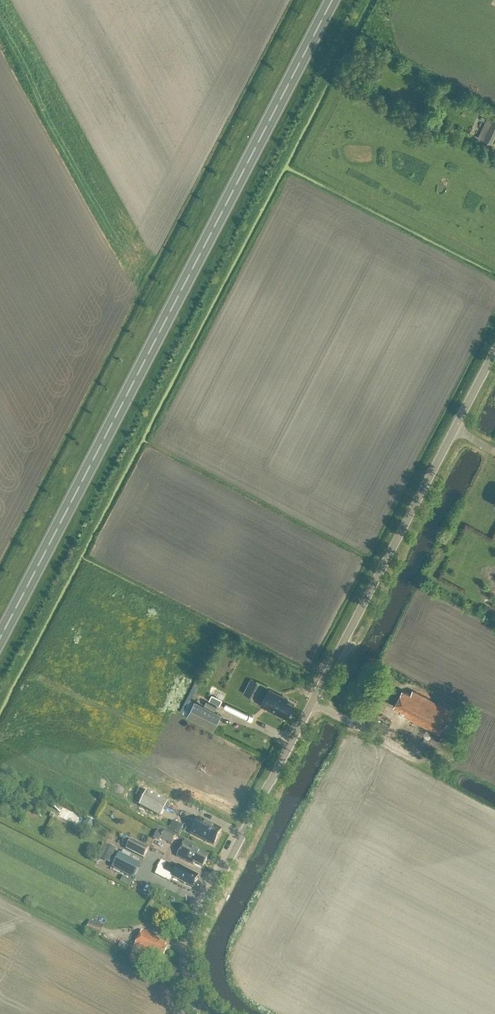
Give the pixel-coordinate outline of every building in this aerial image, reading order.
[(494,138),(494,120),(487,117),(478,137),(492,144),(494,138)] [(0,644),(0,662),(1,662),(11,637),(4,634),(0,644)] [(243,693),(250,696),(253,689),(246,686),(243,693)] [(269,706),(268,708),(287,719),(294,705),(287,701),(288,698),(268,688),(261,702),(269,706)] [(438,733),(450,709),(412,690),(410,694),(402,690),(394,705),(404,711),(403,714),(410,718),(410,719),(438,733)] [(214,728),(221,714),(194,700),(187,715),(214,728)] [(161,818),(168,804),(147,793),(139,807),(161,818)] [(91,830),(95,822),(87,819),(84,826),(91,830)] [(198,819),(191,834),(214,846),(222,831),(198,819)] [(181,827),(172,822),(168,830),(178,835),(181,827)] [(176,836),(165,831),(161,840),(172,845),(176,836)] [(144,859),(148,850),(131,841),(126,850),(144,859)] [(203,868),(209,856),(197,850),(197,849),(184,842),(177,857),(194,866),(195,864),(203,868)] [(103,845),(98,857),(110,863),(115,850),(103,845)] [(119,854),(112,869),(133,879),(140,865),(119,854)] [(192,888),(198,877),(178,866),(176,869),(167,864),(163,872),(173,877),(172,878),(192,888)] [(129,888),(132,882),(123,878),(120,883),(129,888)] [(110,891),(106,903),(121,908),(125,896),(110,891)] [(103,926),(90,921),(86,933),(99,937),(103,926)] [(159,965),(167,949),(165,948),(166,945),(158,941),(159,940),(142,932),(134,947),(150,955),(148,959),(159,965)] [(126,952),(128,947),(120,943),(118,948),(126,952)]
